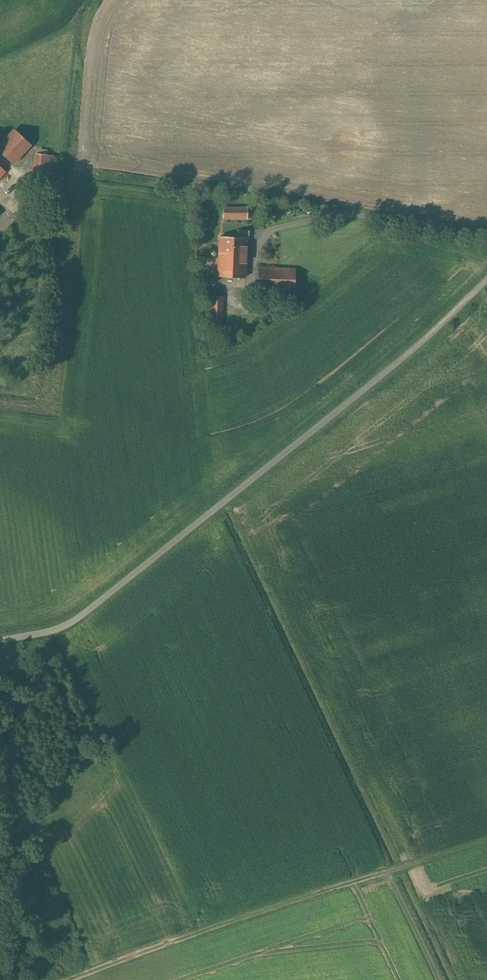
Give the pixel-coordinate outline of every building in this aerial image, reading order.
[(0,145),(0,151),(14,163),(31,144),(14,129),(0,145)] [(53,156),(34,153),(28,186),(47,189),(53,156)] [(247,202),(233,201),(233,207),(224,207),(224,218),(247,219),(247,202)] [(237,230),(237,237),(246,237),(246,238),(249,238),(249,231),(237,230)] [(245,277),(246,238),(246,237),(237,237),(219,236),(218,276),(245,277)] [(295,269),(258,267),(257,289),(294,290),(295,269)] [(221,297),(207,296),(206,336),(220,336),(221,297)]
